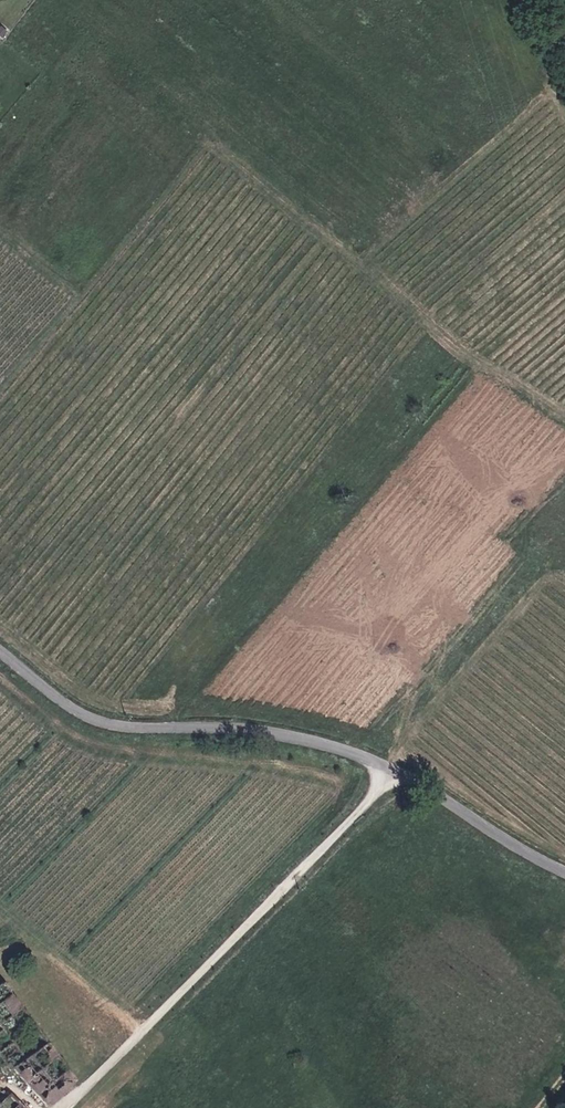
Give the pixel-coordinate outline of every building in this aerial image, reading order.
[(16,1002),(0,983),(0,1015),(16,1002)] [(10,1069),(41,1107),(46,1107),(70,1083),(42,1042),(10,1069)]
